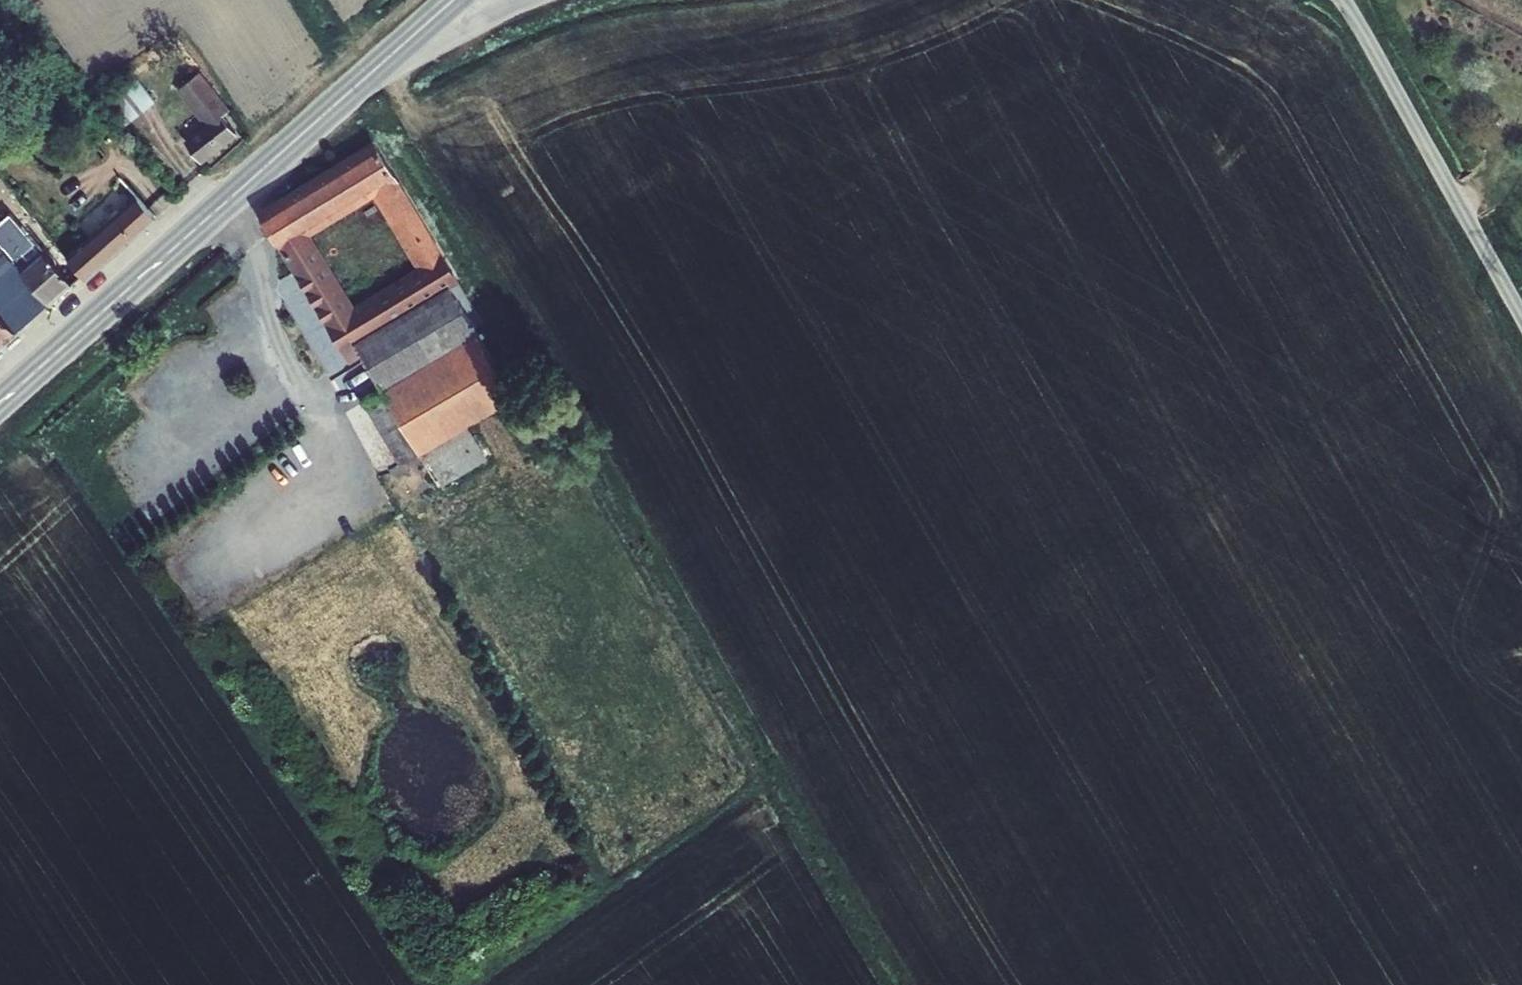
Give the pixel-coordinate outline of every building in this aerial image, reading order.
[(222,116),(227,112),(197,75),(179,89),(208,125),(185,143),(199,162),(235,134),(222,116)] [(154,101),(133,76),(101,102),(123,128),(154,101)] [(299,193),(319,225),(375,190),(422,268),(352,310),(304,234),(284,201),(261,216),(334,333),(357,319),(367,336),(449,287),(457,282),(375,146),(299,193)] [(299,193),(284,201),(304,234),(319,225),(299,193)] [(156,218),(136,196),(66,258),(82,276),(87,281),(156,218)] [(0,220),(0,247),(16,266),(48,305),(82,276),(66,258),(53,242),(41,252),(24,232),(16,239),(0,220)] [(16,266),(0,280),(0,348),(48,305),(16,266)] [(449,287),(367,336),(357,319),(334,333),(351,360),(361,353),(382,391),(364,402),(401,464),(514,397),(449,287)] [(438,488),(488,464),(480,447),(430,470),(438,488)]
